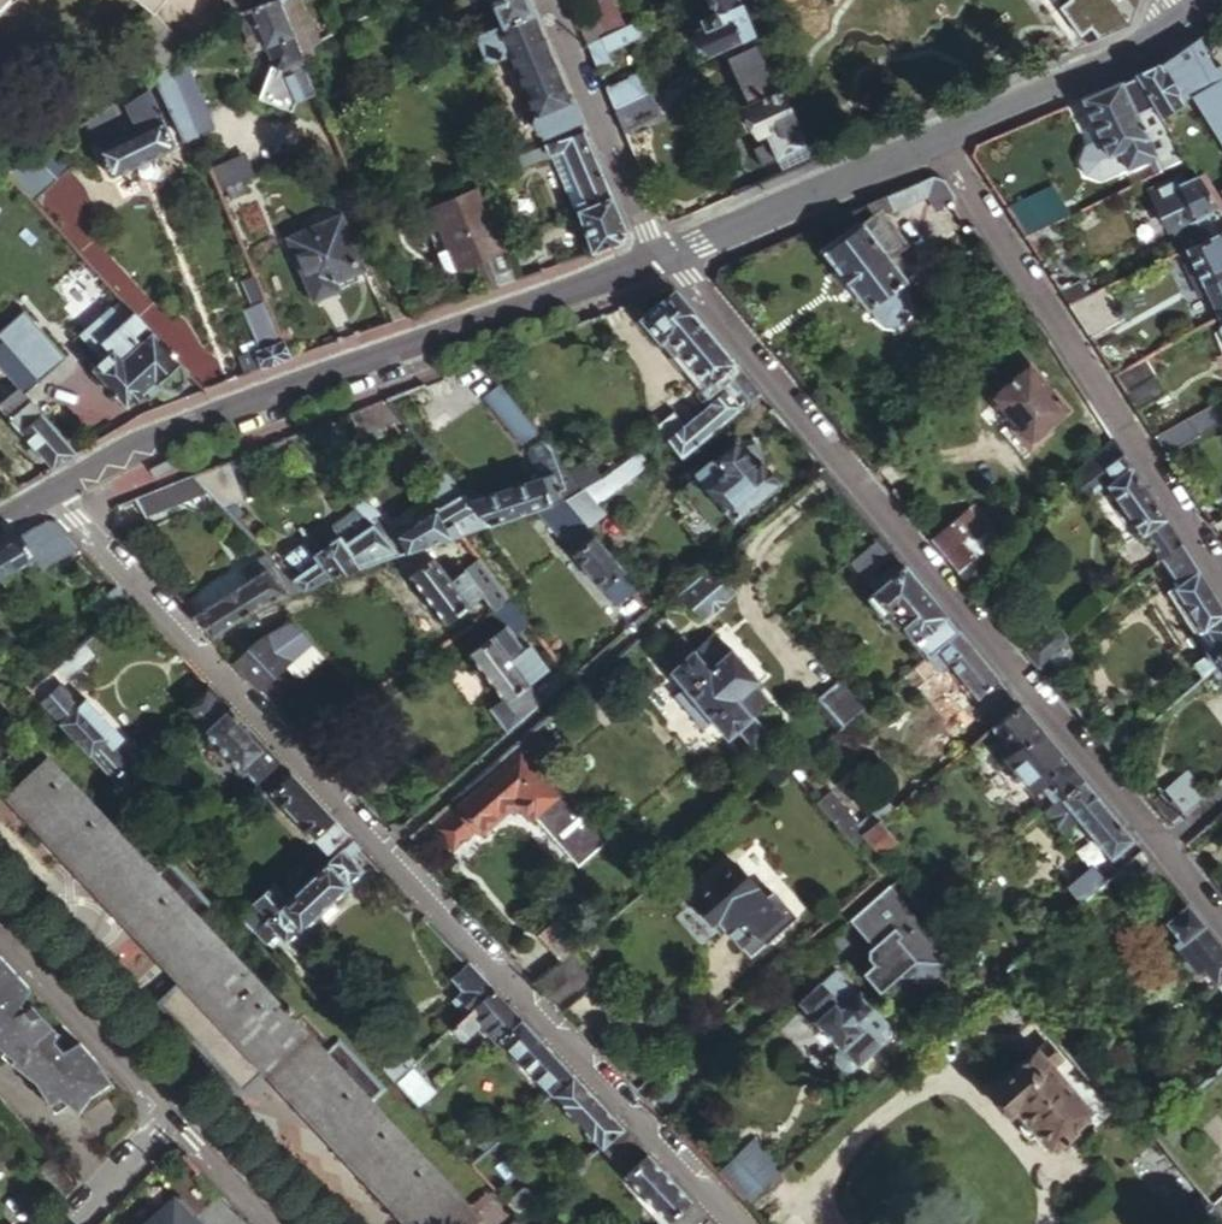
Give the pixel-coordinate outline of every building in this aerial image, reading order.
[(159,0),(147,0),(145,3),(152,8),(159,0)] [(243,11),(252,8),(272,0),(234,0),(243,11)] [(252,8),(273,60),(258,91),(292,108),(295,100),(318,92),(300,48),(292,29),(285,10),(281,0),(272,0),(252,8)] [(285,10),(301,3),(300,0),(281,0),(285,10)] [(528,0),(494,0),(497,7),(474,17),(480,30),(532,9),(528,0)] [(586,39),(625,22),(615,0),(589,0),(594,12),(578,20),(586,39)] [(739,0),(710,0),(714,8),(700,15),(704,23),(697,26),(709,52),(739,37),(744,46),(759,40),(739,0)] [(1064,3),(1085,31),(1095,23),(1103,35),(1134,23),(1116,0),(1069,0),(1064,3)] [(1134,23),(1142,0),(1116,0),(1134,23)] [(583,130),(532,9),(480,30),(479,37),(487,54),(483,56),(521,144),(542,135),(546,143),(583,130)] [(638,16),(625,22),(586,39),(590,48),(597,65),(611,58),(607,48),(642,32),(643,28),(638,16)] [(309,22),(292,29),(300,48),(315,40),(309,22)] [(1195,37),(1158,63),(1131,75),(1139,86),(1148,100),(1159,117),(1193,95),(1221,137),(1221,62),(1215,67),(1195,37)] [(782,88),(759,40),(744,46),(728,53),(742,81),(736,84),(747,105),(782,88)] [(193,118),(174,70),(171,64),(168,65),(158,72),(185,132),(188,131),(190,135),(187,136),(197,161),(209,156),(193,118)] [(188,65),(174,70),(193,118),(207,112),(188,65)] [(605,83),(613,104),(651,88),(645,73),(636,69),(605,83)] [(1139,86),(1131,75),(1070,102),(1104,153),(1116,146),(1125,162),(1162,143),(1142,104),(1148,100),(1139,86)] [(152,83),(129,98),(142,124),(101,144),(112,168),(117,170),(176,145),(179,143),(180,141),(180,139),(167,112),(165,113),(152,83)] [(661,112),(651,88),(613,104),(624,128),(661,112)] [(809,143),(782,88),(747,105),(738,109),(752,137),(760,132),(775,159),(809,143)] [(583,130),(546,143),(508,156),(513,168),(549,156),(563,151),(569,164),(555,170),(573,212),(575,211),(591,250),(620,241),(625,228),(595,159),(583,130)] [(74,161),(53,138),(12,164),(10,165),(37,195),(74,161)] [(825,154),(833,150),(828,141),(820,145),(825,154)] [(563,151),(549,156),(555,170),(569,164),(563,151)] [(246,154),(211,169),(220,190),(256,175),(246,154)] [(1213,199),(1191,167),(1180,172),(1177,167),(1138,188),(1160,226),(1163,224),(1168,232),(1179,225),(1186,236),(1197,229),(1221,214),(1213,199)] [(932,178),(888,196),(894,204),(898,208),(928,191),(942,212),(960,201),(949,185),(932,178)] [(1051,183),(1008,211),(1009,212),(1025,237),(1053,222),(1071,212),(1051,183)] [(502,245),(480,186),(434,203),(450,243),(437,248),(441,261),(443,264),(446,267),(450,267),(458,266),(456,263),(474,256),(486,252),(502,245)] [(894,204),(888,196),(868,204),(874,212),(824,252),(867,310),(871,307),(896,288),(905,281),(888,260),(907,246),(883,213),(894,204)] [(342,213),(288,235),(314,297),(338,287),(335,279),(363,267),(342,213)] [(1221,301),(1221,214),(1197,229),(1186,236),(1177,241),(1188,258),(1177,265),(1187,281),(1198,274),(1218,304),(1221,301)] [(1053,222),(1025,237),(1036,254),(1062,237),(1053,222)] [(515,279),(502,245),(486,252),(497,285),(515,279)] [(497,285),(486,252),(474,256),(486,289),(497,285)] [(246,373),(291,355),(257,272),(242,278),(252,305),(242,309),(257,348),(239,356),(246,373)] [(1076,302),(1070,306),(1091,338),(1124,318),(1103,286),(1076,302)] [(899,292),(896,288),(871,307),(874,311),(877,320),(883,328),(890,329),(893,329),(895,329),(900,327),(903,326),(910,320),(914,312),(914,304),(909,296),(899,292)] [(657,426),(682,455),(759,391),(678,292),(675,291),(644,318),(663,340),(668,336),(710,385),(720,377),(730,389),(714,402),(688,424),(677,410),(657,426)] [(1070,292),(1064,296),(1070,306),(1076,302),(1070,292)] [(189,376),(187,365),(135,307),(115,326),(102,312),(75,336),(89,353),(106,338),(113,345),(92,364),(128,402),(156,377),(163,384),(177,386),(189,376)] [(1214,313),(1214,322),(1221,336),(1221,308),(1214,313)] [(0,336),(0,338),(37,379),(53,364),(15,323),(0,336)] [(1144,354),(1115,374),(1138,411),(1168,392),(1157,374),(1156,372),(1144,354)] [(76,449),(0,361),(0,390),(2,393),(0,395),(0,406),(51,464),(76,449)] [(991,396),(1030,442),(1068,410),(1029,364),(991,396)] [(704,390),(714,402),(730,389),(720,377),(710,385),(704,390)] [(537,431),(500,384),(485,395),(521,442),(537,431)] [(1156,438),(1169,457),(1221,420),(1221,402),(1218,395),(1156,438)] [(386,397),(355,409),(367,430),(377,426),(401,416),(386,397)] [(401,416),(377,426),(388,442),(412,430),(401,416)] [(537,431),(521,442),(525,447),(541,436),(537,431)] [(487,524),(564,497),(580,486),(541,436),(525,447),(542,473),(478,498),(475,491),(464,495),(487,524)] [(1165,557),(1182,543),(1124,454),(1115,439),(1091,459),(1077,470),(1093,493),(1107,485),(1141,538),(1158,563),(1165,557)] [(746,452),(736,440),(697,472),(700,475),(680,492),(713,533),(733,516),(735,518),(780,480),(763,459),(756,464),(746,452)] [(764,457),(761,444),(751,448),(746,452),(756,464),(763,459),(764,457)] [(194,473),(199,478),(215,495),(238,485),(228,460),(194,473)] [(194,473),(133,498),(147,522),(215,495),(199,478),(194,473)] [(462,533),(487,524),(464,495),(446,473),(432,484),(435,493),(441,501),(437,504),(435,503),(412,522),(413,523),(400,533),(373,502),(371,504),(363,511),(369,518),(401,553),(462,533)] [(363,511),(371,504),(363,496),(355,503),(363,511)] [(994,539),(1002,533),(975,500),(967,506),(980,521),(994,539)] [(563,525),(577,512),(569,503),(546,524),(553,531),(562,523),(563,525)] [(932,536),(959,568),(976,554),(977,553),(963,535),(980,521),(967,506),(932,536)] [(304,589),(401,553),(369,518),(343,538),(338,531),(313,550),(318,556),(299,570),(277,547),(270,553),(304,589)] [(615,607),(639,588),(582,519),(559,538),(571,553),(570,555),(600,591),(602,590),(615,607)] [(37,523),(0,545),(0,578),(37,556),(34,550),(49,541),(37,523)] [(880,542),(854,564),(869,581),(895,559),(880,542)] [(1182,543),(1165,557),(1158,563),(1176,585),(1167,592),(1211,651),(1204,656),(1214,668),(1221,661),(1221,605),(1187,550),(1182,543)] [(256,608),(289,594),(283,587),(274,575),(267,565),(265,566),(256,554),(239,567),(247,577),(194,614),(215,637),(227,624),(256,608)] [(976,554),(959,568),(973,586),(990,571),(976,554)] [(480,593),(494,610),(512,599),(479,556),(463,569),(462,567),(452,575),(446,567),(441,571),(430,556),(406,575),(443,621),(480,593)] [(943,641),(959,628),(905,564),(868,597),(872,601),(871,605),(879,614),(882,613),(887,618),(895,612),(929,653),(943,641)] [(734,590),(714,567),(686,591),(705,614),(734,590)] [(494,610),(486,616),(497,628),(465,658),(502,699),(494,706),(513,727),(571,677),(559,661),(550,669),(524,641),(520,645),(505,629),(523,613),(512,599),(494,610)] [(645,612),(653,605),(648,599),(640,605),(645,612)] [(232,661),(303,737),(319,721),(321,723),(331,716),(334,714),(317,695),(304,707),(272,673),(288,659),(310,638),(293,618),(259,637),(232,661)] [(1024,647),(1038,664),(1069,638),(1055,622),(1024,647)] [(951,660),(1001,719),(1020,702),(959,628),(943,641),(929,653),(939,665),(944,666),(951,660)] [(726,650),(710,633),(693,649),(683,637),(663,654),(673,666),(672,668),(685,683),(676,692),(697,715),(704,723),(714,715),(730,734),(737,727),(754,745),(769,732),(753,713),(768,699),(753,682),(758,678),(730,647),(726,650)] [(310,638),(288,659),(302,676),(306,676),(327,658),(310,638)] [(1214,668),(1211,670),(1217,677),(1221,673),(1221,661),(1214,668)] [(869,703),(844,675),(821,696),(844,723),(869,703)] [(182,710),(201,731),(230,705),(210,683),(182,710)] [(70,696),(60,685),(43,703),(52,712),(97,761),(113,746),(123,736),(88,696),(79,704),(71,695),(70,696)] [(1057,794),(1081,774),(1020,702),(1001,719),(993,725),(1006,741),(1013,735),(1018,741),(1005,752),(1034,786),(1044,778),(1057,794)] [(259,779),(282,760),(230,705),(201,731),(241,768),(244,766),(259,779)] [(303,737),(334,770),(339,770),(342,773),(357,759),(335,734),(342,728),(331,716),(321,723),(319,721),(303,737)] [(527,743),(521,737),(428,818),(435,825),(527,743)] [(578,863),(610,835),(527,743),(435,825),(453,845),(475,824),(478,827),(509,798),(518,799),(528,810),(529,809),(578,863)] [(129,764),(113,746),(97,761),(118,784),(126,777),(121,772),(129,764)] [(851,766),(863,780),(877,769),(865,755),(851,766)] [(183,1026),(194,1038),(242,1089),(263,1068),(410,1223),(467,1223),(477,1214),(371,1100),(384,1087),(338,1037),(324,1050),(291,1015),(295,1011),(288,1004),(284,1007),(202,919),(215,907),(169,859),(157,871),(48,756),(7,793),(181,980),(159,1001),(183,1026)] [(326,851),(348,831),(292,771),(271,791),(326,851)] [(1110,857),(1133,837),(1081,774),(1057,794),(1110,857)] [(855,844),(866,834),(883,820),(897,808),(888,798),(858,819),(830,786),(817,798),(855,844)] [(1159,794),(1151,800),(1170,824),(1178,817),(1159,794)] [(883,820),(866,834),(882,852),(898,839),(883,820)] [(167,837),(180,850),(195,836),(183,823),(167,837)] [(252,926),(269,945),(280,934),(284,939),(299,926),(300,927),(349,884),(349,883),(364,869),(352,856),(362,846),(354,837),(287,896),(252,926)] [(1141,848),(1112,874),(1126,890),(1155,866),(1141,848)] [(758,883),(735,858),(693,894),(714,919),(720,914),(752,953),(768,940),(773,941),(783,933),(784,927),(797,917),(765,878),(758,883)] [(1072,908),(1106,879),(1093,864),(1059,893),(1072,908)] [(259,905),(244,918),(252,926),(287,896),(274,882),(269,886),(254,899),(259,905)] [(891,884),(851,918),(882,956),(863,971),(878,989),(896,975),(912,976),(913,962),(936,967),(944,961),(891,884)] [(1187,905),(1170,919),(1183,934),(1177,939),(1198,966),(1205,961),(1221,983),(1221,949),(1187,905)] [(579,944),(589,935),(567,909),(538,934),(560,959),(579,944)] [(579,944),(560,959),(534,981),(563,1011),(598,980),(598,967),(579,944)] [(98,1060),(78,1040),(71,1045),(58,1031),(31,1002),(22,1007),(19,1002),(32,986),(0,951),(0,1046),(49,1100),(58,1094),(79,1109),(90,1095),(110,1080),(98,1060)] [(466,1013),(494,987),(470,961),(452,978),(463,989),(453,999),(466,1013)] [(887,1027),(835,969),(799,1001),(813,1017),(811,1020),(839,1052),(835,1056),(834,1064),(840,1071),(850,1071),(884,1040),(887,1027)] [(987,984),(994,978),(989,972),(982,978),(987,984)] [(501,1038),(522,1017),(494,987),(466,1013),(452,1026),(463,1037),(478,1023),(473,1018),(478,1013),(487,1023),(486,1024),(485,1026),(499,1040),(501,1038)] [(551,1091),(552,1091),(573,1072),(522,1017),(501,1038),(551,1091)] [(78,1040),(64,1024),(58,1031),(71,1045),(78,1040)] [(182,1049),(194,1038),(183,1026),(171,1037),(182,1049)] [(1036,1047),(995,1084),(1015,1107),(1022,1100),(1059,1143),(1079,1125),(1075,1120),(1093,1105),(1055,1061),(1063,1053),(1049,1037),(1037,1048),(1036,1047)] [(408,1066),(414,1060),(402,1047),(382,1066),(394,1078),(408,1066)] [(418,1104),(432,1091),(408,1066),(394,1078),(418,1104)] [(624,1125),(573,1072),(552,1091),(559,1098),(558,1100),(593,1137),(594,1136),(601,1144),(624,1125)] [(474,1139),(483,1149),(500,1134),(490,1123),(474,1139)] [(624,1125),(601,1144),(626,1169),(624,1171),(673,1223),(702,1223),(710,1218),(624,1125)] [(67,1192),(78,1180),(52,1154),(41,1165),(67,1192)] [(475,1155),(470,1160),(487,1178),(492,1173),(475,1155)] [(742,1201),(760,1185),(734,1159),(716,1174),(742,1201)] [(521,1185),(506,1198),(519,1212),(537,1197),(527,1185),(521,1185)] [(1197,1205),(1205,1215),(1215,1205),(1213,1202),(1207,1196),(1197,1205)] [(176,1199),(148,1223),(198,1223),(176,1199)] [(1215,1205),(1205,1215),(1202,1217),(1207,1223),(1221,1223),(1221,1213),(1215,1205)] [(0,1215),(0,1223),(12,1223),(0,1215)]
